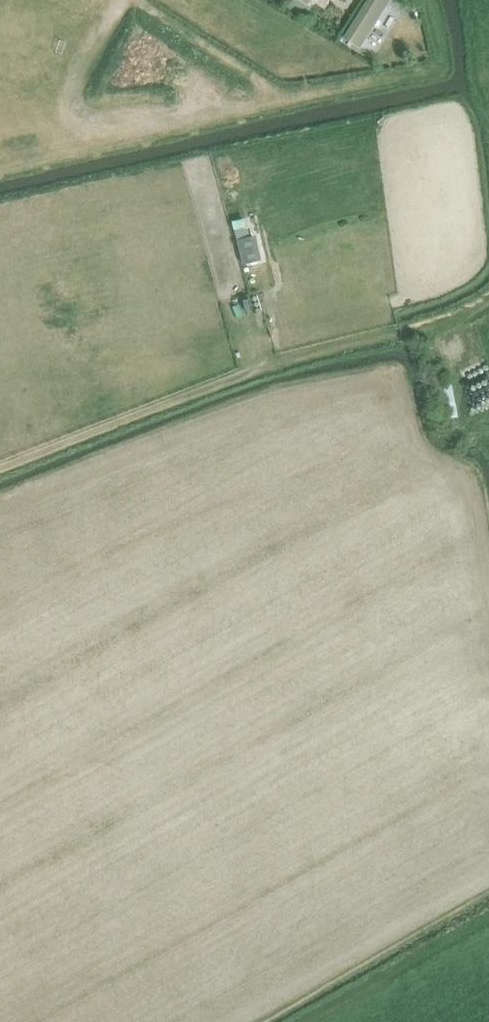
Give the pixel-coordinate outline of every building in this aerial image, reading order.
[(451,385),(447,385),(431,389),(436,419),(454,417),(457,416),(451,385)]
